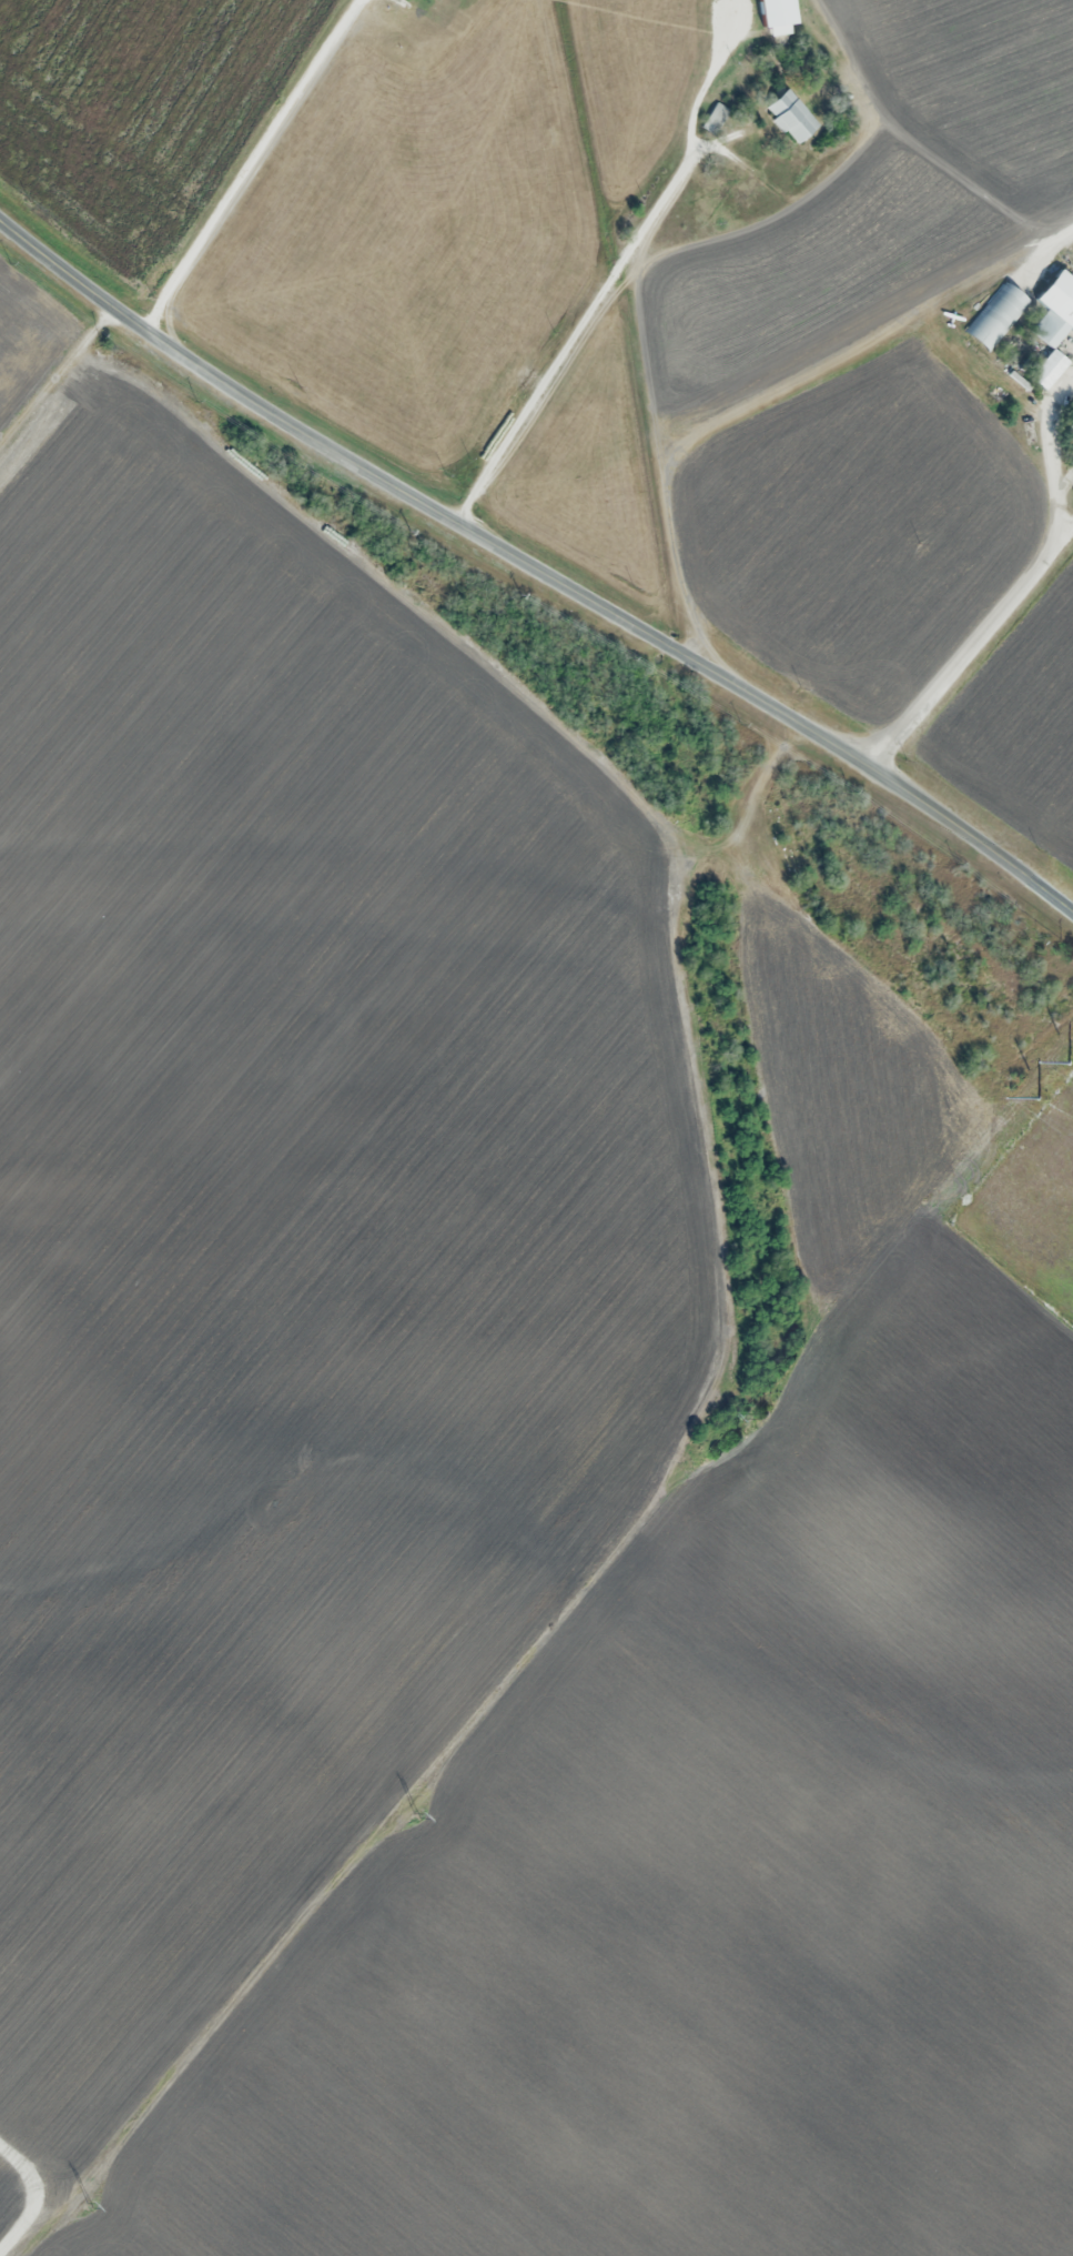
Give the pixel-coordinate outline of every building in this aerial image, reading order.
[(796,147),(819,126),(786,89),(763,109),(796,147)] [(1029,378),(1045,391),(1068,361),(1052,348),(1067,328),(1072,333),(1072,280),(1060,269),(1035,301),(1046,310),(1029,331),(1052,349),(1029,378)] [(988,351),(1028,301),(1002,280),(962,331),(988,351)]
